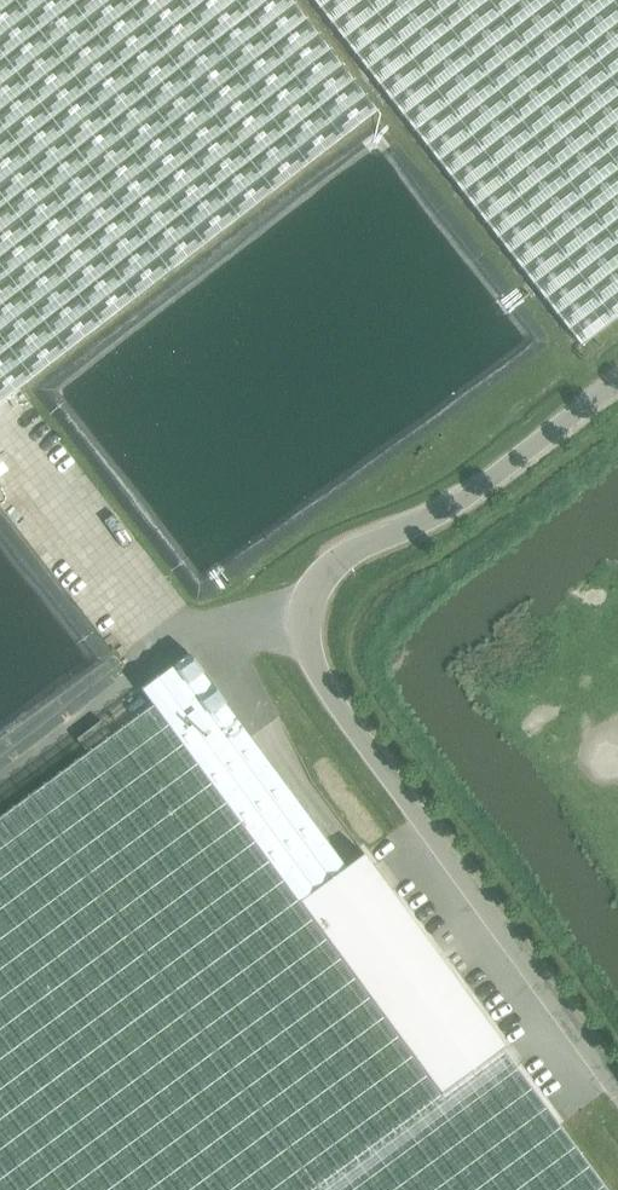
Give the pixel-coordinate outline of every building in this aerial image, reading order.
[(377,113),(290,0),(0,0),(0,404),(377,113)] [(573,334),(581,344),(617,315),(617,0),(315,0),(573,334)] [(140,688),(152,705),(297,900),(345,867),(187,656),(140,688)] [(501,1047),(440,1093),(297,900),(152,705),(111,734),(87,752),(0,816),(0,1189),(606,1189),(501,1047)] [(76,739),(87,752),(111,734),(101,721),(76,739)] [(363,855),(345,867),(297,900),(440,1093),(501,1047),(503,1045),(363,855)]
